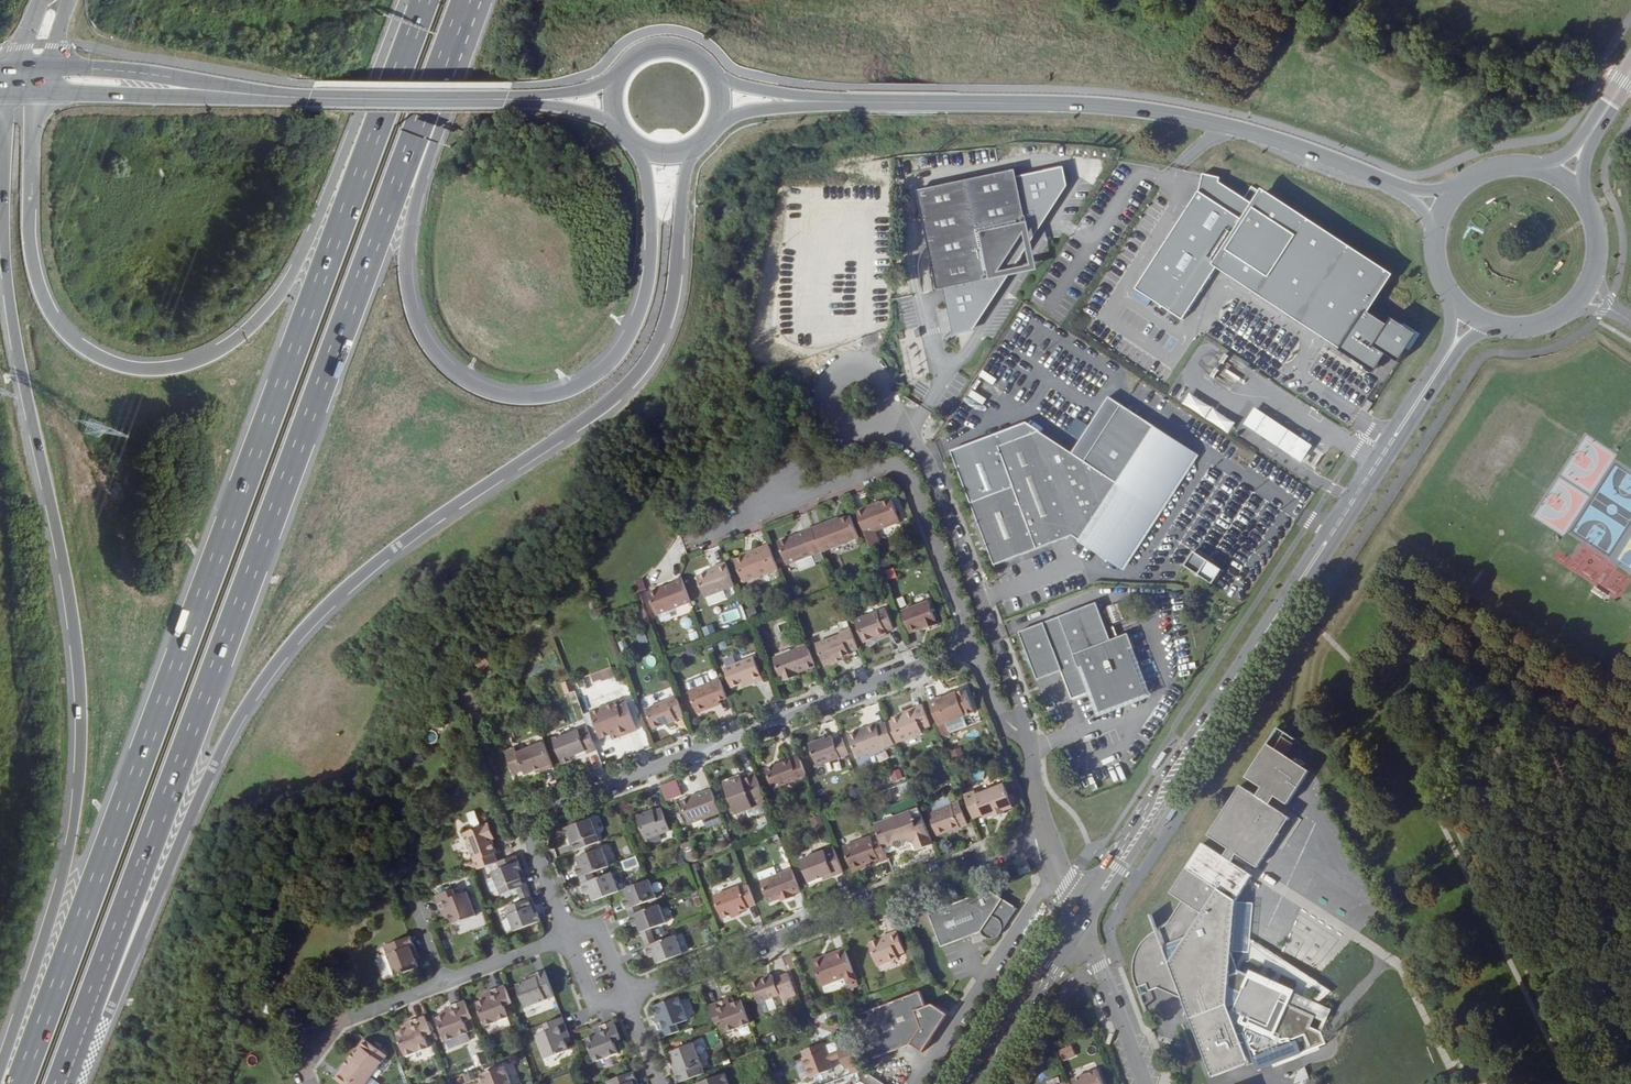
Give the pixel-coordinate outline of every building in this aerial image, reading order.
[(1014,167),(915,187),(935,284),(945,282),(954,327),(972,324),(1011,263),(1010,261),(1021,243),(1025,243),(1063,183),(1060,168),(1016,177),(1014,167)] [(1401,362),(1420,333),(1394,317),(1389,323),(1367,309),(1388,275),(1250,185),(1243,197),(1219,181),(1220,177),(1203,173),(1201,190),(1155,260),(1178,276),(1160,303),(1184,319),(1220,264),(1289,309),(1298,295),(1352,331),(1343,345),(1379,368),(1388,354),(1401,362)] [(1178,276),(1155,260),(1137,288),(1160,303),(1178,276)] [(1352,331),(1298,295),(1289,309),(1343,345),(1352,331)] [(919,326),(913,327),(907,296),(897,298),(903,330),(897,331),(906,380),(929,376),(919,326)] [(1022,390),(1009,395),(1014,408),(1027,403),(1022,390)] [(1186,396),(1181,406),(1228,431),(1234,421),(1186,396)] [(1263,415),(1252,433),(1301,463),(1312,446),(1263,415)] [(971,502),(995,566),(1073,536),(1102,555),(1101,557),(1107,563),(1109,560),(1121,567),(1159,509),(1084,460),(1076,464),(1073,457),(1037,432),(999,446),(1014,486),(971,502)] [(857,512),(870,548),(881,545),(876,532),(900,523),(891,501),(865,511),(865,509),(857,512)] [(831,521),(813,528),(822,553),(859,539),(851,516),(832,524),(831,521)] [(822,553),(813,528),(805,531),(806,533),(779,543),(787,565),(814,555),(816,562),(825,559),(822,553)] [(743,583),(779,569),(769,545),(753,551),(754,553),(735,560),(743,583)] [(1181,566),(1209,586),(1219,572),(1191,552),(1181,566)] [(881,570),(890,566),(887,558),(878,561),(881,570)] [(705,599),(735,587),(726,563),(718,566),(719,569),(711,572),(697,578),(705,599)] [(893,568),(883,572),(886,581),(896,578),(893,568)] [(691,602),(682,578),(674,581),(675,584),(648,594),(656,615),(691,602)] [(642,579),(634,582),(638,593),(646,590),(642,579)] [(927,627),(927,630),(937,626),(929,602),(901,612),(909,634),(923,629),(927,627)] [(1097,603),(1019,632),(1037,681),(1061,671),(1072,700),(1093,692),(1099,709),(1118,701),(1119,703),(1128,700),(1127,698),(1147,690),(1130,650),(1135,648),(1129,633),(1112,640),(1097,603)] [(1119,603),(1105,609),(1111,624),(1125,619),(1119,603)] [(873,639),(886,634),(886,633),(894,629),(886,609),(856,621),(864,643),(873,639)] [(703,635),(714,631),(712,624),(700,629),(703,635)] [(848,653),(859,649),(851,630),(841,633),(842,635),(816,645),(823,665),(827,666),(833,664),(835,661),(842,658),(849,655),(848,653)] [(797,673),(815,667),(808,646),(804,638),(797,641),(800,649),(773,660),(781,683),(794,678),(793,675),(797,673)] [(653,666),(655,657),(645,655),(644,664),(653,666)] [(479,671),(488,664),(482,656),(473,664),(479,671)] [(753,680),(754,683),(762,680),(754,658),(724,669),(731,688),(743,684),(753,680)] [(610,669),(590,672),(591,682),(611,679),(610,669)] [(719,702),(727,698),(720,680),(689,692),(697,714),(713,708),(711,705),(719,702)] [(575,691),(571,681),(561,684),(565,695),(575,691)] [(937,699),(929,702),(938,726),(974,713),(966,691),(948,698),(938,702),(937,699)] [(676,719),(684,716),(677,697),(669,700),(669,702),(646,710),(654,730),(677,721),(676,719)] [(617,733),(619,738),(637,731),(626,701),(591,714),(600,739),(611,735),(617,733)] [(893,722),(887,724),(895,745),(923,735),(921,731),(930,727),(922,706),(913,710),(914,711),(892,719),(893,722)] [(895,745),(887,724),(878,728),(877,725),(867,729),(868,732),(860,735),(859,732),(848,735),(857,758),(895,745)] [(587,755),(597,751),(588,727),(564,736),(563,735),(554,739),(563,765),(572,761),(572,760),(571,758),(586,752),(587,755)] [(1299,751),(1302,747),(1280,731),(1269,747),(1271,749),(1282,756),(1289,745),(1299,751)] [(849,755),(843,739),(834,743),(832,738),(820,743),(819,741),(809,745),(817,766),(849,755)] [(525,775),(543,768),(552,764),(544,743),(517,754),(516,751),(506,754),(514,777),(525,774),(525,775)] [(1271,749),(1269,747),(1247,781),(1256,786),(1258,782),(1259,778),(1260,774),(1260,771),(1261,768),(1261,766),(1264,760),(1268,754),(1271,749)] [(1225,859),(1202,845),(1170,893),(1183,901),(1172,918),(1166,925),(1158,930),(1156,931),(1152,933),(1149,937),(1148,940),(1146,947),(1147,950),(1143,950),(1139,949),(1134,960),(1134,968),(1134,978),(1135,983),(1141,997),(1161,990),(1163,984),(1187,995),(1184,1001),(1192,1024),(1199,1027),(1198,1028),(1197,1032),(1197,1034),(1198,1037),(1199,1042),(1202,1046),(1207,1050),(1204,1055),(1213,1080),(1250,1067),(1242,1044),(1253,1022),(1270,1030),(1286,995),(1252,979),(1248,986),(1242,983),(1232,956),(1225,937),(1222,939),(1219,931),(1222,930),(1222,929),(1239,903),(1254,879),(1234,866),(1239,858),(1260,871),(1282,837),(1275,833),(1280,825),(1262,814),(1273,797),(1278,801),(1287,807),(1292,801),(1299,806),(1316,778),(1282,756),(1271,749),(1268,754),(1264,760),(1261,766),(1261,768),(1260,771),(1260,774),(1259,778),(1258,782),(1256,786),(1265,792),(1259,800),(1242,789),(1209,838),(1230,851),(1225,859)] [(572,760),(587,755),(586,752),(571,758),(572,760)] [(807,777),(800,758),(766,770),(774,790),(807,777)] [(890,783),(901,781),(899,770),(888,772),(890,783)] [(767,802),(756,773),(741,778),(742,781),(734,784),(733,781),(724,785),(736,814),(767,802)] [(742,781),(741,778),(740,776),(723,782),(724,785),(733,781),(734,784),(742,781)] [(964,795),(973,819),(983,815),(984,819),(993,815),(994,818),(1005,814),(1004,811),(1013,808),(1011,805),(1008,796),(1004,785),(976,795),(974,792),(964,795)] [(848,791),(852,800),(861,796),(858,788),(848,791)] [(721,812),(712,790),(681,801),(689,824),(721,812)] [(1017,803),(1014,794),(1008,796),(1011,805),(1017,803)] [(932,811),(949,804),(946,797),(929,803),(932,811)] [(1273,809),(1278,801),(1273,797),(1262,814),(1280,825),(1275,833),(1282,837),(1292,821),(1273,809)] [(967,823),(959,801),(929,813),(937,835),(967,823)] [(1295,812),(1299,806),(1292,801),(1287,807),(1295,812)] [(916,849),(932,843),(918,806),(895,815),(890,813),(885,815),(882,820),(875,823),(880,836),(886,853),(913,842),(916,849)] [(646,815),(645,813),(635,817),(645,841),(669,831),(661,809),(653,812),(646,815)] [(470,812),(473,827),(482,825),(478,810),(470,812)] [(706,828),(720,822),(717,815),(703,821),(706,828)] [(572,843),(575,851),(600,842),(592,819),(566,829),(570,837),(572,836),(575,843),(572,843)] [(479,870),(498,862),(495,854),(498,854),(492,839),(491,835),(494,835),(490,824),(465,833),(479,870)] [(880,862),(888,858),(886,853),(880,836),(872,840),(871,837),(844,847),(852,869),(866,864),(879,859),(880,862)] [(691,842),(683,845),(687,856),(695,853),(691,842)] [(578,870),(580,878),(593,873),(610,867),(603,848),(577,858),(581,869),(578,870)] [(833,875),(843,872),(834,848),(801,860),(809,882),(833,873),(833,875)] [(695,853),(687,856),(690,863),(698,860),(695,853)] [(517,889),(527,885),(524,877),(521,878),(518,871),(522,870),(519,862),(492,872),(501,895),(517,889)] [(867,867),(866,864),(852,869),(854,872),(867,867)] [(1017,874),(1031,869),(1029,864),(1016,869),(1017,874)] [(793,893),(800,891),(792,869),(761,880),(769,902),(781,897),(782,901),(794,896),(793,893)] [(593,873),(580,878),(583,885),(596,880),(593,873)] [(590,891),(593,900),(619,890),(613,874),(596,880),(583,885),(586,893),(590,891)] [(628,899),(624,900),(627,908),(640,903),(656,897),(649,878),(646,880),(624,889),(628,899)] [(517,889),(520,895),(530,891),(527,885),(517,889)] [(747,906),(755,904),(748,885),(740,888),(739,887),(714,896),(722,918),(731,914),(739,911),(747,908),(747,906)] [(449,913),(450,917),(453,924),(477,915),(468,892),(457,896),(454,889),(436,896),(444,915),(445,915),(449,913)] [(520,895),(522,902),(532,898),(530,891),(520,895)] [(1001,932),(1002,932),(1017,910),(991,892),(930,914),(942,948),(982,934),(990,938),(991,939),(993,939),(995,939),(997,938),(1001,932)] [(515,931),(541,921),(538,912),(535,914),(532,907),(535,905),(532,898),(522,902),(506,908),(515,931)] [(640,903),(627,908),(630,915),(643,910),(640,903)] [(1225,937),(1232,956),(1239,903),(1222,929),(1222,930),(1219,931),(1222,939),(1225,937)] [(643,910),(630,915),(633,923),(636,921),(641,932),(653,928),(666,922),(659,904),(643,910)] [(653,928),(641,932),(643,940),(655,935),(653,928)] [(891,937),(882,940),(870,945),(878,966),(899,958),(897,954),(905,951),(898,932),(890,935),(891,937)] [(414,950),(417,949),(412,935),(386,945),(398,975),(420,966),(417,958),(414,950)] [(655,935),(643,940),(646,947),(658,942),(655,935)] [(652,953),(656,964),(682,954),(675,936),(658,942),(646,947),(649,955),(652,953)] [(845,949),(824,957),(824,960),(846,952),(845,949)] [(824,960),(824,957),(813,960),(823,986),(846,977),(849,984),(857,980),(846,952),(824,960)] [(526,1007),(555,997),(545,970),(532,975),(533,979),(525,981),(517,984),(526,1007)] [(769,999),(794,989),(789,974),(775,980),(774,976),(752,983),(759,1003),(769,999)] [(513,1003),(506,985),(487,992),(488,994),(489,998),(485,999),(478,1002),(486,1025),(510,1015),(506,1005),(513,1003)] [(910,1044),(922,1053),(931,1040),(928,1038),(938,1023),(936,1016),(940,1010),(932,1005),(927,1008),(922,993),(859,1015),(873,1057),(910,1044)] [(682,996),(659,1004),(661,1011),(663,1015),(659,1016),(654,1018),(657,1025),(662,1037),(683,1030),(680,1023),(690,1019),(682,996)] [(710,1004),(717,1023),(724,1020),(728,1031),(750,1023),(742,1000),(736,1002),(733,1003),(731,999),(730,997),(710,1004)] [(769,999),(759,1003),(763,1014),(773,1010),(769,999)] [(473,1018),(466,1000),(446,1007),(447,1009),(449,1013),(444,1015),(437,1018),(446,1040),(469,1031),(466,1021),(473,1018)] [(931,1040),(947,1015),(940,1010),(936,1016),(938,1023),(928,1038),(931,1040)] [(433,1033),(426,1015),(406,1023),(407,1024),(408,1028),(404,1030),(397,1032),(406,1056),(429,1047),(426,1036),(433,1033)] [(569,1036),(570,1036),(563,1017),(546,1024),(548,1030),(538,1035),(546,1058),(569,1049),(567,1042),(565,1038),(569,1036)] [(621,1042),(622,1042),(614,1021),(600,1027),(598,1027),(601,1035),(590,1040),(599,1063),(621,1054),(619,1048),(617,1043),(621,1042)] [(356,1051),(351,1058),(373,1075),(388,1055),(366,1037),(360,1045),(363,1046),(358,1053),(356,1051)] [(833,1068),(831,1061),(828,1053),(824,1042),(803,1051),(806,1056),(803,1056),(811,1077),(833,1068)] [(678,1066),(673,1068),(679,1082),(705,1072),(695,1043),(672,1051),(675,1058),(678,1066)] [(845,1067),(860,1062),(853,1044),(838,1049),(841,1057),(845,1067)] [(1062,1062),(1076,1057),(1071,1045),(1057,1050),(1062,1062)] [(831,1061),(841,1057),(838,1049),(828,1053),(831,1061)] [(351,1058),(346,1064),(348,1066),(343,1072),(341,1070),(336,1077),(345,1083),(366,1083),(373,1075),(351,1058)] [(505,1065),(482,1073),(484,1080),(486,1083),(513,1083),(505,1065)] [(1099,1070),(1073,1080),(1074,1083),(1104,1083),(1099,1070)] [(475,1071),(466,1075),(469,1082),(478,1079),(475,1071)] [(633,1071),(608,1081),(609,1083),(638,1083),(633,1071)] [(726,1073),(697,1083),(731,1083),(726,1073)]
